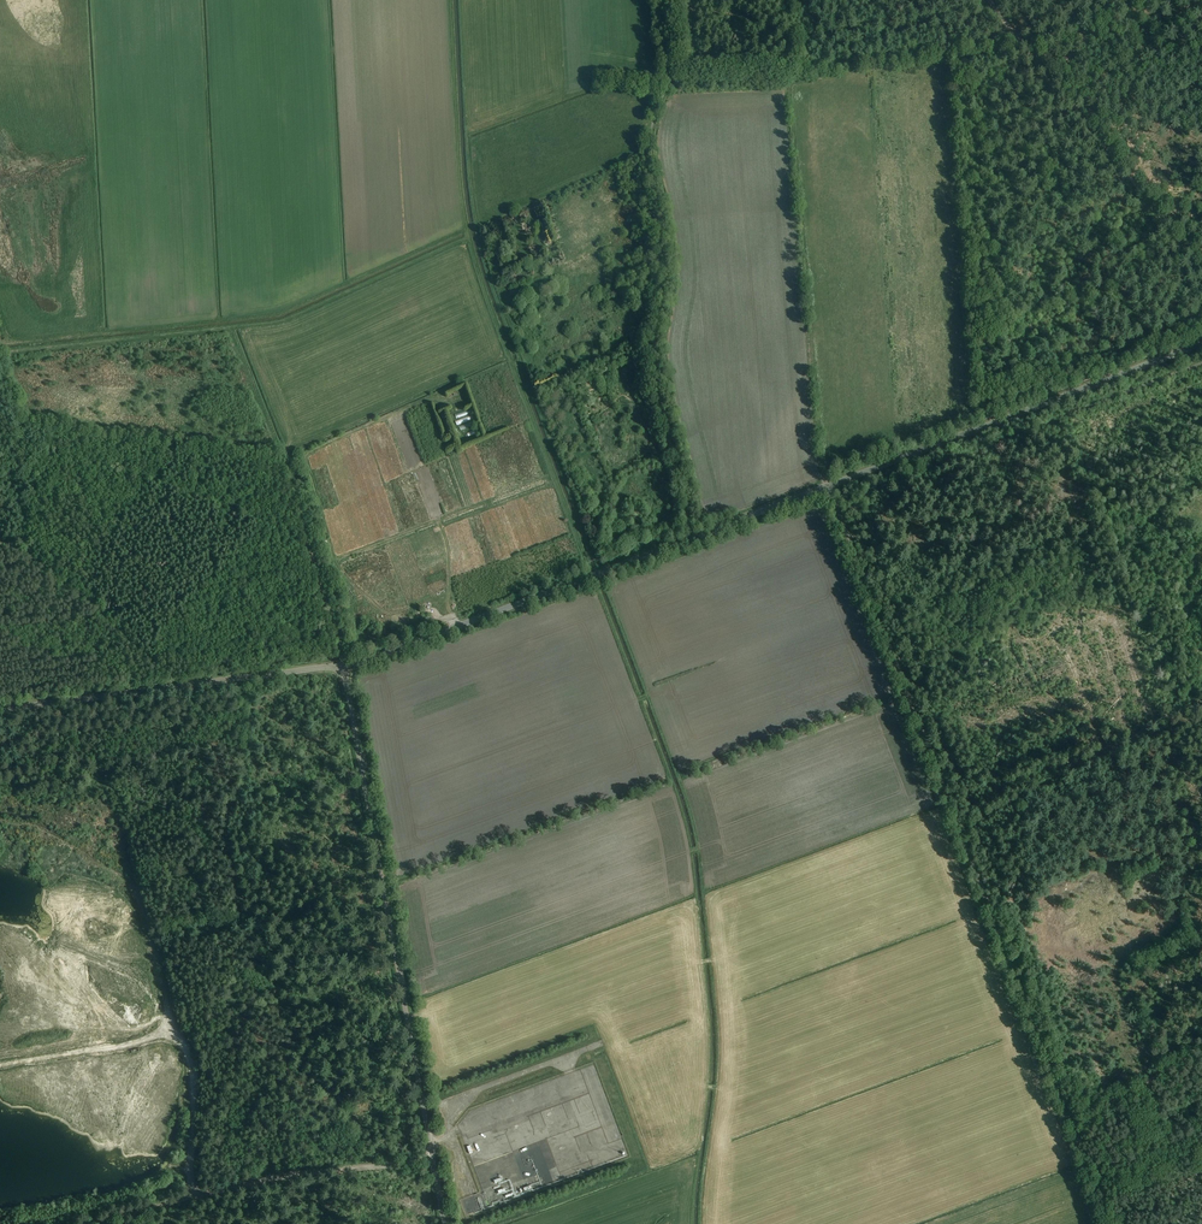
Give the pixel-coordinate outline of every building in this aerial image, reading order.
[(454,424),(457,429),(476,421),(474,416),(472,413),(455,420),(456,423),(454,424)] [(477,429),(475,424),(457,430),(459,435),(477,429)]
